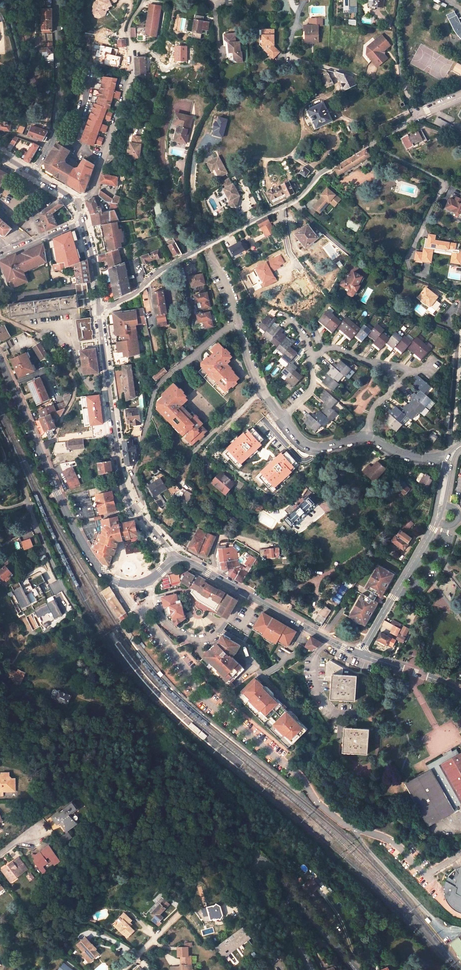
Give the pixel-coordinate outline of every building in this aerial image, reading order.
[(98,1),(96,2),(93,7),(94,9),(92,11),(94,14),(99,16),(102,15),(104,10),(108,8),(111,6),(111,4),(116,2),(117,0),(98,0),(98,1)] [(161,6),(150,5),(146,34),(145,35),(156,37),(161,6)] [(99,16),(94,14),(95,17),(99,18),(103,16),(106,11),(109,10),(108,8),(104,10),(102,15),(99,16)] [(52,32),(52,10),(42,10),(42,32),(52,32)] [(456,32),(458,35),(460,38),(460,24),(454,12),(447,15),(453,28),(456,32)] [(196,15),(192,38),(200,39),(202,30),(208,31),(209,23),(204,22),(205,16),(196,15)] [(318,43),(318,26),(304,26),(304,31),(305,31),(306,40),(313,40),(313,43),(318,43)] [(274,30),(262,30),(263,44),(274,44),(274,30)] [(136,37),(136,43),(145,42),(145,35),(146,34),(136,34),(136,37)] [(227,45),(228,58),(228,60),(232,63),(242,63),(241,53),(240,53),(240,43),(235,43),(235,34),(224,35),(225,41),(228,44),(227,45)] [(389,44),(380,35),(374,40),(375,42),(368,48),(368,54),(372,59),(371,60),(377,67),(387,58),(382,53),(382,49),(384,49),(389,44)] [(128,65),(126,39),(118,40),(121,65),(128,65)] [(274,46),(265,50),(273,58),(279,52),(274,46)] [(53,61),(53,47),(45,48),(41,48),(40,48),(41,53),(43,53),(43,55),(45,56),(45,60),(53,61)] [(175,47),(175,61),(187,61),(187,47),(175,47)] [(135,58),(135,74),(138,75),(139,77),(150,80),(149,73),(146,73),(145,57),(135,58)] [(457,63),(452,70),(460,75),(460,65),(457,63)] [(327,71),(319,74),(326,88),(333,84),(327,71)] [(336,73),(327,71),(333,84),(340,81),(336,73)] [(346,75),(336,73),(340,81),(345,90),(356,84),(352,77),(346,75)] [(101,145),(103,138),(97,136),(98,135),(96,134),(97,130),(99,131),(99,130),(105,133),(108,126),(102,123),(100,122),(102,118),(103,119),(104,118),(110,120),(112,113),(106,111),(106,110),(105,109),(105,108),(110,109),(112,97),(119,99),(121,92),(114,90),(117,79),(105,76),(99,75),(97,75),(94,86),(89,107),(77,139),(82,141),(87,143),(92,145),(93,143),(94,143),(95,142),(101,145)] [(323,103),(308,110),(317,128),(332,121),(323,103)] [(191,118),(176,114),(174,123),(180,124),(178,129),(178,128),(175,140),(186,143),(189,129),(188,129),(191,118)] [(217,116),(211,135),(222,138),(228,119),(217,116)] [(449,132),(451,126),(437,119),(435,124),(449,132)] [(0,122),(0,129),(10,131),(11,126),(7,125),(7,122),(0,122)] [(17,132),(22,134),(25,127),(19,125),(17,132)] [(28,136),(42,141),(44,138),(45,137),(47,132),(32,126),(28,136)] [(424,141),(424,142),(428,140),(423,132),(420,134),(419,131),(409,136),(408,135),(401,138),(404,142),(405,141),(409,149),(424,141)] [(355,135),(351,138),(355,144),(359,142),(355,135)] [(10,152),(19,138),(15,136),(7,149),(10,152)] [(143,145),(144,137),(134,136),(133,144),(131,143),(129,157),(140,158),(142,145),(143,145)] [(42,167),(67,182),(67,183),(84,193),(94,165),(84,158),(80,165),(66,157),(69,151),(56,143),(42,167)] [(34,144),(24,160),(29,163),(33,157),(39,146),(34,144)] [(335,169),(339,175),(370,156),(366,150),(335,169)] [(227,173),(219,157),(207,163),(211,171),(213,170),(215,169),(219,177),(227,173)] [(388,165),(400,171),(403,165),(391,159),(388,165)] [(42,167),(44,171),(66,185),(67,183),(67,182),(42,167)] [(309,171),(304,168),(301,173),(306,176),(309,171)] [(100,183),(116,186),(118,177),(102,174),(100,183)] [(224,190),(229,201),(228,206),(236,208),(240,197),(234,185),(232,186),(229,179),(221,183),(225,189),(224,190)] [(289,182),(269,192),(272,199),(286,193),(287,196),(287,197),(294,193),(289,182)] [(340,199),(328,189),(322,196),(324,197),(317,205),(323,211),(330,202),(333,204),(335,202),(337,203),(340,199)] [(112,199),(99,190),(99,195),(100,196),(100,197),(101,197),(106,201),(108,202),(111,203),(118,204),(120,197),(115,194),(112,199)] [(274,202),(287,196),(286,193),(272,199),(274,202)] [(92,216),(93,226),(118,222),(120,222),(115,211),(107,212),(103,213),(101,206),(98,207),(95,198),(86,201),(92,216)] [(460,221),(460,204),(459,203),(460,200),(460,199),(458,198),(456,202),(450,199),(446,208),(447,208),(448,210),(447,210),(450,211),(448,215),(460,221)] [(60,200),(40,214),(44,224),(38,226),(41,233),(58,226),(52,214),(64,205),(60,200)] [(323,211),(317,205),(314,208),(321,213),(323,211)] [(267,217),(258,222),(261,227),(264,231),(266,230),(269,236),(276,232),(273,226),(271,223),(273,222),(269,216),(268,217),(267,217)] [(5,236),(12,229),(0,218),(0,232),(5,236)] [(97,245),(98,255),(106,253),(118,248),(122,247),(121,242),(123,241),(121,229),(119,230),(118,222),(93,226),(95,237),(97,239),(98,243),(97,245)] [(317,238),(308,226),(296,234),(306,247),(317,238)] [(81,262),(75,241),(76,241),(73,233),(55,240),(56,242),(56,247),(58,264),(73,262),(73,265),(75,264),(81,262)] [(426,238),(423,253),(422,260),(425,260),(426,254),(431,255),(433,248),(453,252),(451,262),(460,263),(460,258),(460,250),(455,249),(455,244),(438,241),(438,240),(435,240),(428,238),(426,238)] [(234,256),(245,250),(241,242),(230,248),(234,256)] [(47,262),(45,244),(23,254),(24,254),(18,257),(17,255),(1,262),(9,282),(11,282),(14,289),(28,282),(24,272),(47,262)] [(181,255),(175,244),(168,248),(172,256),(176,255),(177,257),(181,255)] [(108,260),(109,268),(122,263),(118,248),(106,253),(108,260)] [(150,253),(153,260),(155,259),(156,260),(162,257),(159,249),(150,253)] [(422,260),(423,253),(416,251),(415,258),(422,260)] [(108,260),(106,253),(98,255),(99,262),(108,260)] [(148,262),(153,260),(150,253),(141,256),(141,257),(144,265),(149,263),(148,262)] [(129,261),(134,286),(136,287),(145,277),(146,277),(146,276),(147,276),(147,275),(139,257),(129,261)] [(79,284),(87,283),(91,283),(88,260),(84,261),(81,262),(79,263),(75,264),(76,269),(79,284)] [(73,265),(73,262),(65,263),(58,264),(54,265),(55,271),(66,269),(69,268),(70,271),(76,269),(75,264),(73,265)] [(111,274),(117,299),(131,292),(125,262),(122,263),(109,268),(110,269),(111,274)] [(363,277),(353,272),(351,276),(349,277),(348,280),(347,281),(347,283),(345,287),(350,290),(348,293),(349,295),(352,296),(354,296),(356,291),(357,292),(360,286),(358,285),(363,277)] [(205,285),(203,275),(190,277),(192,287),(205,285)] [(11,305),(13,317),(90,306),(87,283),(79,284),(76,285),(77,294),(72,295),(73,297),(11,305)] [(427,304),(431,307),(434,303),(439,307),(441,304),(436,300),(438,297),(434,294),(430,290),(427,288),(420,298),(422,300),(426,303),(427,304)] [(167,314),(163,291),(153,293),(157,316),(158,316),(159,323),(158,323),(159,327),(163,326),(162,321),(167,321),(166,314),(167,314)] [(206,293),(193,296),(197,310),(210,308),(206,293)] [(107,319),(114,367),(132,362),(132,356),(143,353),(142,333),(140,333),(138,324),(146,323),(144,309),(112,313),(109,319),(107,319)] [(327,310),(319,320),(326,325),(334,316),(327,310)] [(209,313),(196,316),(199,330),(212,327),(209,313)] [(267,316),(259,326),(266,332),(272,325),(276,320),(274,317),(272,320),(267,316)] [(334,316),(326,325),(333,332),(338,326),(341,323),(334,316)] [(345,332),(353,323),(346,317),(341,323),(338,326),(345,332)] [(80,340),(95,338),(92,318),(77,320),(80,340)] [(353,339),(356,334),(360,330),(353,323),(345,332),(353,339)] [(284,331),(279,326),(276,329),(272,325),(266,332),(263,335),(278,348),(286,339),(287,337),(282,333),(284,331)] [(360,330),(356,334),(363,341),(369,334),(371,331),(364,325),(360,330)] [(377,340),(382,333),(384,331),(377,325),(371,331),(369,334),(377,340)] [(0,329),(0,338),(2,341),(10,337),(5,326),(0,329)] [(381,349),(387,342),(389,340),(382,333),(377,340),(374,342),(381,349)] [(395,333),(389,340),(387,342),(394,348),(396,346),(402,339),(395,333)] [(402,339),(396,346),(403,352),(408,347),(412,343),(404,336),(402,339)] [(431,349),(423,343),(416,337),(412,343),(408,347),(415,353),(422,359),(431,349)] [(85,375),(100,373),(95,338),(80,340),(85,375)] [(284,354),(290,347),(295,342),(292,339),(290,342),(286,339),(278,348),(277,348),(284,354)] [(13,346),(10,340),(7,342),(6,342),(1,345),(4,351),(13,346)] [(44,359),(48,367),(56,363),(49,356),(41,344),(35,348),(42,361),(44,359)] [(226,351),(222,347),(218,351),(217,350),(213,353),(214,355),(209,360),(208,359),(203,364),(205,367),(196,376),(202,382),(196,387),(198,389),(191,396),(185,402),(181,398),(182,397),(178,394),(174,390),(171,393),(170,392),(166,396),(167,397),(162,401),(161,400),(156,405),(159,408),(156,410),(162,417),(163,416),(166,418),(165,419),(170,424),(171,423),(176,429),(175,430),(179,435),(181,434),(186,439),(185,441),(189,445),(190,444),(193,446),(196,443),(197,444),(202,439),(201,438),(204,435),(199,430),(224,406),(220,401),(238,384),(237,383),(240,380),(235,374),(232,370),(233,369),(228,365),(231,362),(230,361),(233,358),(230,356),(231,355),(227,350),(226,351)] [(297,354),(290,347),(284,354),(282,357),(278,361),(286,367),(293,359),(297,354)] [(187,356),(184,352),(178,357),(181,361),(187,356)] [(28,353),(13,360),(21,378),(36,371),(28,353)] [(289,378),(298,368),(293,364),(295,361),(293,359),(286,367),(282,372),(289,378)] [(332,366),(343,376),(345,377),(351,369),(341,360),(337,365),(335,363),(332,366)] [(343,376),(332,366),(331,365),(328,367),(331,370),(327,374),(337,383),(343,376)] [(131,366),(123,367),(127,400),(135,398),(131,366)] [(294,387),(302,377),(298,373),(300,370),(298,368),(289,378),(287,380),(294,387)] [(164,369),(154,377),(157,380),(167,372),(164,369)] [(337,383),(327,374),(326,373),(324,376),(326,378),(322,383),(332,391),(338,384),(337,383)] [(430,386),(418,375),(415,378),(418,381),(414,385),(421,391),(424,394),(430,386)] [(41,378),(29,383),(38,405),(50,400),(41,378)] [(337,401),(324,390),(322,393),(325,395),(321,399),(325,403),(331,408),(337,401)] [(419,414),(431,400),(424,394),(421,391),(417,395),(415,393),(410,398),(413,400),(409,405),(418,413),(419,414)] [(39,411),(42,418),(66,408),(71,398),(71,395),(70,395),(69,393),(62,396),(65,402),(55,406),(55,405),(39,411)] [(92,425),(103,424),(100,395),(90,397),(92,414),(90,414),(92,425)] [(338,414),(331,408),(325,403),(323,406),(325,408),(321,412),(330,420),(331,421),(338,414)] [(407,404),(404,408),(401,406),(399,409),(406,415),(412,420),(418,413),(409,405),(407,404)] [(390,409),(387,412),(389,414),(387,416),(390,418),(386,423),(396,432),(402,425),(400,423),(406,415),(399,409),(396,407),(392,411),(390,409)] [(66,408),(42,418),(41,419),(49,440),(51,439),(66,408)] [(132,423),(132,426),(140,425),(138,409),(127,410),(128,424),(132,423)] [(330,420),(321,412),(320,411),(316,416),(313,413),(311,416),(321,425),(324,428),(330,420)] [(309,419),(305,423),(315,432),(321,425),(311,416),(308,414),(306,416),(309,419)] [(254,437),(258,441),(264,433),(249,421),(244,426),(250,431),(248,432),(246,436),(251,441),(254,437)] [(437,438),(431,433),(427,438),(434,443),(437,438)] [(123,439),(128,469),(132,469),(134,462),(133,453),(136,453),(135,447),(132,447),(131,438),(123,439)] [(83,440),(56,443),(53,451),(54,454),(69,452),(69,450),(84,448),(83,440)] [(272,470),(276,473),(280,471),(284,474),(288,467),(287,466),(286,465),(291,457),(282,452),(278,459),(277,462),(273,460),(270,466),(273,468),(272,470)] [(111,461),(98,463),(100,474),(113,472),(111,461)] [(377,482),(387,468),(379,462),(375,469),(373,468),(368,475),(377,482)] [(368,475),(373,468),(371,466),(370,465),(365,473),(368,475)] [(78,479),(73,467),(63,472),(71,489),(80,485),(78,479)] [(424,471),(422,482),(425,482),(424,485),(431,486),(433,475),(432,474),(430,474),(431,471),(426,470),(424,471)] [(234,484),(221,473),(212,482),(218,487),(219,486),(227,493),(234,484)] [(160,478),(149,486),(153,492),(151,493),(159,506),(165,502),(159,493),(167,489),(160,478)] [(419,488),(409,479),(398,489),(405,495),(408,493),(410,490),(414,493),(419,488)] [(226,494),(227,493),(219,486),(218,487),(226,494)] [(118,510),(112,490),(94,495),(99,515),(118,510)] [(183,498),(188,501),(192,494),(186,491),(183,498)] [(317,504),(309,496),(304,500),(303,498),(287,513),(288,514),(283,519),(292,528),(297,523),(297,522),(311,509),(312,509),(317,504)] [(275,522),(261,513),(257,519),(272,528),(275,522)] [(116,516),(100,519),(102,527),(100,534),(96,533),(92,547),(97,549),(96,553),(99,558),(102,558),(101,561),(104,561),(104,563),(109,564),(111,556),(113,556),(116,543),(121,542),(129,541),(128,539),(136,537),(132,521),(120,523),(119,523),(116,516)] [(413,524),(407,519),(401,525),(407,531),(413,524)] [(196,533),(189,548),(198,554),(207,557),(215,537),(201,531),(199,535),(196,533)] [(411,539),(400,531),(397,536),(396,536),(392,542),(404,550),(408,544),(411,539)] [(30,539),(22,542),(25,550),(33,547),(30,539)] [(220,571),(234,568),(235,570),(231,577),(242,583),(256,559),(253,558),(248,564),(241,559),(240,559),(237,552),(238,551),(234,547),(228,548),(227,543),(220,543),(221,548),(219,549),(220,562),(218,563),(220,571)] [(139,545),(125,548),(127,554),(140,552),(139,545)] [(279,546),(279,548),(260,550),(261,558),(262,558),(263,560),(266,560),(266,559),(279,557),(279,558),(286,557),(284,546),(279,546)] [(348,616),(365,626),(378,603),(374,601),(377,595),(381,597),(394,574),(377,565),(364,588),(371,592),(368,597),(361,594),(348,616)] [(0,571),(0,576),(4,580),(5,580),(6,581),(10,578),(9,576),(11,573),(5,566),(0,571)] [(184,572),(169,576),(171,584),(181,581),(182,582),(182,583),(189,587),(190,586),(191,587),(193,588),(191,593),(196,599),(225,616),(227,615),(228,614),(229,613),(231,610),(232,611),(235,606),(235,605),(235,603),(235,602),(235,601),(235,599),(225,593),(226,592),(199,576),(198,578),(197,577),(188,572),(187,573),(184,572)] [(23,586),(14,590),(23,608),(32,603),(27,592),(32,589),(36,597),(46,592),(41,583),(47,580),(43,573),(29,580),(31,584),(24,588),(23,586)] [(255,580),(251,578),(246,586),(250,588),(255,580)] [(338,603),(344,594),(347,596),(350,591),(342,585),(338,590),(339,591),(337,594),(336,593),(333,598),(336,600),(335,601),(338,603)] [(114,595),(109,586),(100,592),(106,601),(114,595)] [(123,609),(114,595),(106,601),(115,615),(117,614),(121,620),(125,618),(127,616),(126,615),(126,614),(126,613),(123,609)] [(176,595),(162,598),(166,616),(172,614),(173,619),(176,625),(184,619),(179,596),(176,595)] [(53,605),(45,611),(53,622),(61,616),(53,605)] [(325,618),(330,610),(325,606),(319,614),(325,618)] [(409,610),(404,619),(405,619),(414,624),(419,616),(409,610)] [(299,633),(263,613),(253,630),(283,647),(286,643),(291,647),(299,633)] [(26,617),(32,629),(37,627),(34,621),(33,621),(30,615),(26,617)] [(129,620),(125,623),(130,628),(133,625),(129,620)] [(393,620),(390,624),(384,621),(382,624),(392,629),(390,632),(397,636),(400,629),(399,629),(401,625),(393,620)] [(404,627),(397,640),(402,642),(405,637),(405,636),(407,632),(410,634),(412,631),(404,627)] [(395,640),(381,633),(377,640),(388,645),(392,647),(395,640)] [(241,644),(223,634),(219,642),(202,660),(230,689),(240,682),(238,680),(233,675),(240,676),(246,669),(232,655),(237,650),(241,644)] [(305,647),(307,648),(313,651),(323,644),(311,637),(305,646),(305,647)] [(357,674),(331,660),(327,663),(326,681),(332,681),(331,699),(355,700),(357,674)] [(16,671),(12,668),(4,675),(14,680),(13,681),(16,682),(15,683),(18,684),(18,683),(20,684),(22,680),(23,681),(24,677),(25,673),(17,669),(16,671)] [(305,730),(255,678),(236,696),(286,749),(305,730)] [(67,706),(72,695),(60,690),(59,691),(55,690),(54,690),(52,693),(53,695),(52,697),(56,699),(55,700),(67,706)] [(192,722),(188,726),(204,740),(207,736),(192,722)] [(369,729),(345,728),(343,752),(367,754),(369,729)] [(428,766),(431,771),(407,785),(428,824),(444,815),(446,816),(447,816),(448,816),(449,815),(450,814),(449,812),(452,811),(454,814),(460,811),(460,813),(460,754),(459,755),(456,750),(428,766)] [(2,789),(2,792),(3,791),(13,792),(13,787),(16,787),(16,778),(12,778),(10,776),(10,775),(2,775),(0,775),(0,789),(2,789)] [(60,821),(67,830),(76,823),(74,821),(69,814),(73,812),(77,809),(72,803),(65,809),(66,810),(58,815),(58,814),(53,817),(58,823),(60,821)] [(74,821),(77,818),(73,812),(69,814),(74,821)] [(73,837),(68,832),(62,836),(66,842),(73,837)] [(34,861),(38,866),(39,865),(41,867),(48,862),(45,859),(49,857),(55,865),(60,861),(49,846),(44,850),(41,852),(36,855),(32,855),(36,860),(34,861)] [(19,858),(11,865),(9,866),(8,865),(2,870),(9,879),(15,875),(16,876),(24,871),(24,872),(27,869),(26,867),(19,858)] [(451,879),(447,876),(446,879),(445,882),(444,885),(444,888),(444,892),(445,896),(446,899),(448,902),(451,905),(453,907),(456,909),(459,911),(460,911),(460,866),(460,865),(458,866),(455,868),(458,873),(454,875),(451,879)] [(313,879),(307,884),(309,885),(306,888),(311,894),(319,887),(313,879)] [(164,899),(152,913),(156,917),(153,920),(159,926),(162,923),(160,921),(163,917),(160,914),(165,908),(169,904),(164,899)] [(221,915),(220,908),(221,906),(217,904),(216,905),(207,908),(202,909),(205,917),(209,915),(211,920),(216,918),(216,919),(219,918),(221,919),(223,916),(221,915)] [(134,922),(124,912),(117,918),(120,922),(118,924),(121,927),(119,928),(127,937),(135,929),(131,925),(134,922)] [(238,926),(246,920),(242,914),(231,922),(235,928),(238,926)] [(112,924),(118,930),(119,928),(121,927),(118,924),(120,922),(117,918),(112,924)] [(222,957),(248,940),(238,926),(235,928),(231,930),(234,935),(216,948),(222,957)] [(451,943),(460,956),(460,955),(460,936),(451,943)] [(96,949),(95,947),(96,946),(93,943),(93,944),(86,937),(78,944),(84,951),(82,953),(87,960),(89,958),(92,961),(96,957),(95,956),(99,952),(96,949)] [(181,965),(180,967),(173,967),(173,969),(187,969),(187,965),(191,965),(191,956),(189,956),(188,947),(192,947),(192,944),(185,944),(185,947),(178,947),(178,957),(181,957),(181,965)]
